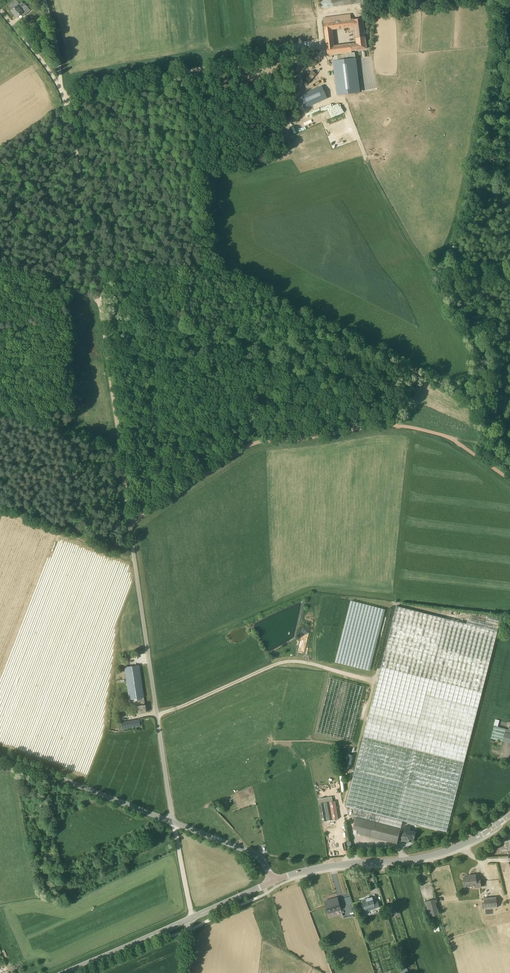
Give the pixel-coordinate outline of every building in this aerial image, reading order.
[(322,9),(373,2),(373,0),(321,0),(322,9)] [(26,5),(24,7),(20,10),(17,6),(11,11),(17,17),(21,13),(23,16),(30,10),(26,5)] [(363,18),(345,20),(345,16),(324,19),(327,43),(334,43),(332,29),(354,27),(357,43),(327,47),(328,56),(333,56),(335,74),(335,76),(337,76),(337,78),(338,78),(339,82),(342,82),(355,80),(354,77),(357,77),(353,56),(354,56),(353,53),(352,53),(351,52),(351,50),(367,48),(363,18)] [(317,75),(312,71),(305,78),(309,83),(317,75)] [(325,90),(314,81),(303,96),(315,104),(325,90)] [(330,131),(331,132),(342,129),(339,121),(333,123),(334,129),(330,131)] [(374,657),(385,608),(351,601),(338,657),(340,658),(339,663),(369,669),(372,657),(374,657)] [(346,806),(355,809),(353,816),(356,817),(356,818),(355,820),(353,829),(358,830),(357,834),(371,837),(397,844),(399,838),(402,839),(402,840),(407,841),(408,838),(414,840),(415,837),(415,835),(416,832),(410,831),(411,827),(406,825),(405,829),(403,835),(400,834),(403,821),(447,832),(482,692),(501,619),(487,616),(486,622),(468,618),(467,624),(396,606),(381,666),(346,806)] [(298,649),(305,650),(308,635),(301,634),(298,649)] [(129,699),(137,698),(138,706),(137,706),(138,713),(146,712),(139,665),(124,667),(129,699)] [(353,740),(364,687),(355,685),(347,686),(345,687),(344,692),(342,691),(339,692),(335,693),(334,697),(335,699),(332,698),(333,706),(332,706),(331,709),(332,711),(332,714),(334,718),(337,718),(336,724),(334,724),(336,725),(335,728),(334,728),(333,724),(332,728),(333,731),(331,732),(331,736),(353,740)] [(139,719),(121,722),(122,729),(140,726),(139,719)] [(494,726),(491,738),(509,743),(509,724),(509,729),(494,726)] [(355,756),(349,755),(347,764),(352,765),(355,756)] [(336,801),(333,801),(332,797),(318,799),(319,804),(322,821),(339,819),(336,801)] [(480,879),(476,879),(476,875),(470,875),(470,876),(464,877),(464,886),(475,885),(475,887),(481,887),(480,879)] [(378,900),(374,901),(373,897),(362,900),(365,909),(366,912),(376,909),(375,908),(380,907),(378,900)] [(497,897),(484,898),(485,908),(497,907),(497,897)] [(435,899),(425,902),(430,917),(439,914),(435,899)] [(338,901),(324,904),(327,913),(331,912),(332,915),(340,912),(338,901)] [(505,934),(509,932),(509,915),(508,908),(501,909),(503,915),(500,916),(505,934)] [(268,953),(272,945),(265,942),(261,950),(268,953)]
